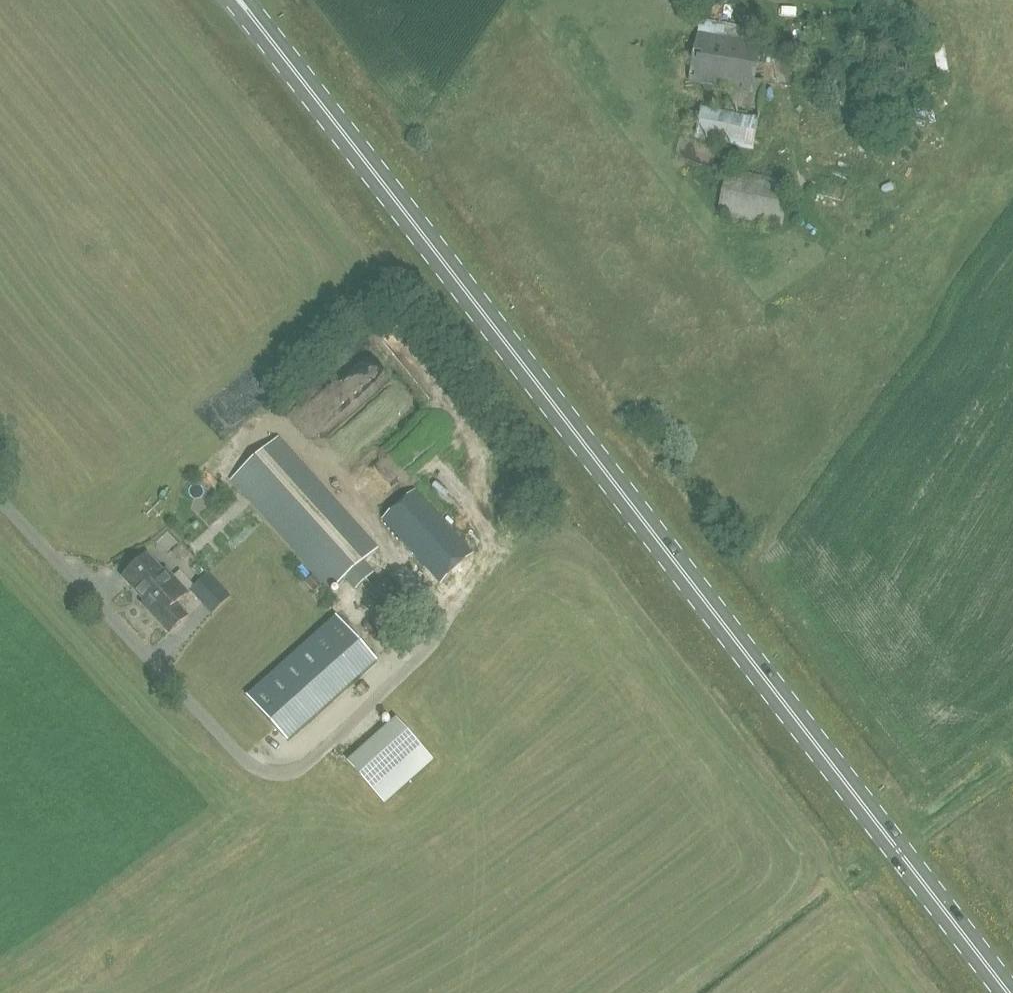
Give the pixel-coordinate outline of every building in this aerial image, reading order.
[(755,76),(760,41),(747,39),(749,24),(702,17),(694,67),(755,76)] [(752,136),(757,113),(706,103),(701,125),(752,136)] [(346,410),(336,395),(309,413),(318,428),(346,410)] [(279,439),(232,481),(332,591),(346,578),(356,589),(374,573),(364,562),(378,549),(279,439)] [(383,521),(441,584),(473,555),(416,491),(383,521)] [(176,605),(188,594),(167,571),(164,574),(149,558),(125,580),(151,608),(148,610),(171,635),(189,619),(176,605)] [(208,574),(189,592),(197,601),(217,583),(208,574)] [(197,601),(212,615),(231,597),(217,583),(197,601)] [(338,616),(248,697),(288,742),(378,661),(338,616)] [(384,806),(436,761),(400,720),(349,765),(384,806)]
